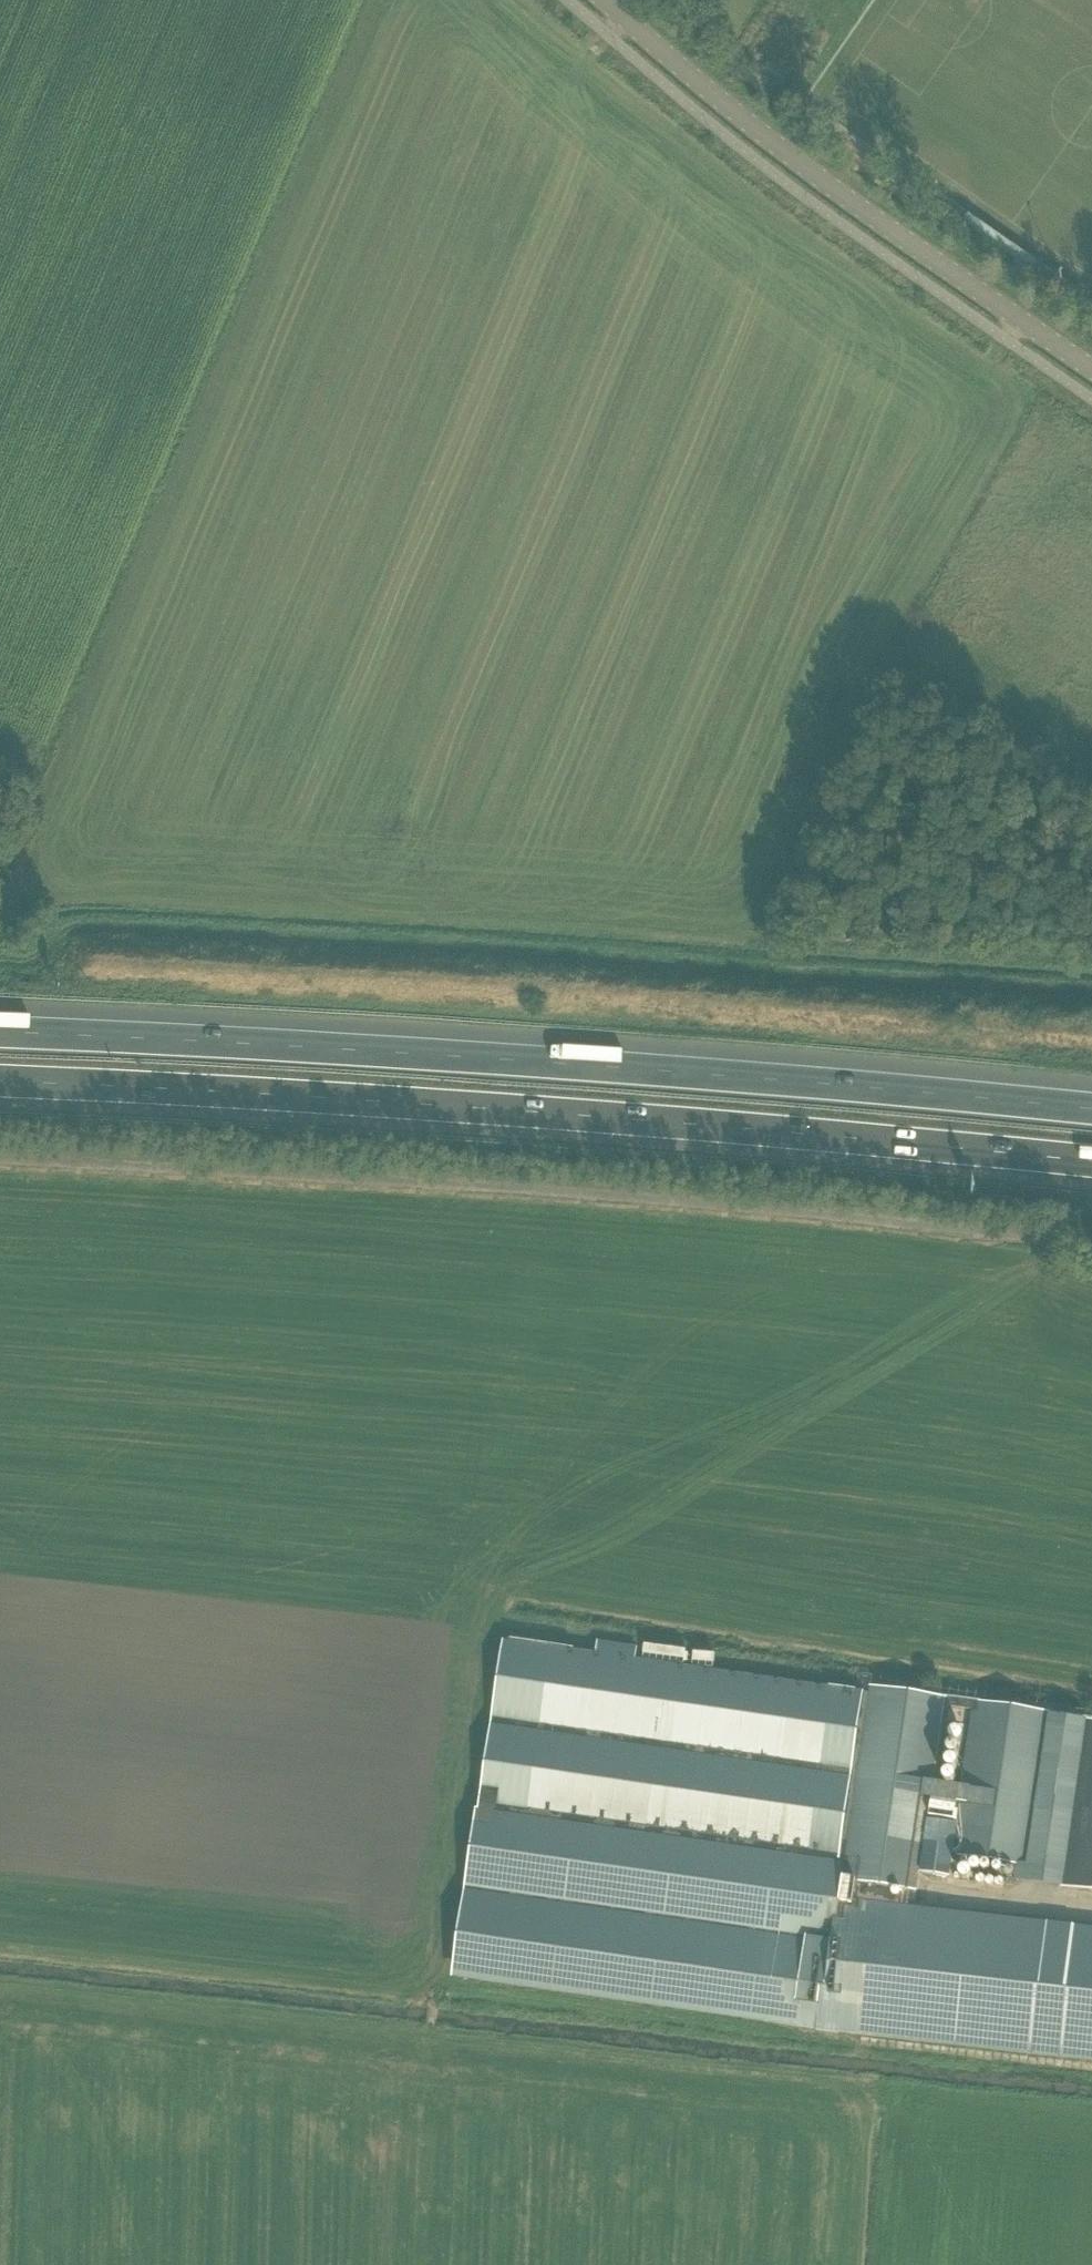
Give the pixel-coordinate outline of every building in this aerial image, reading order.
[(1036,262),(968,215),(960,227),(1028,275),(1036,262)] [(502,1639),(478,1811),(842,1864),(867,1693),(835,1688),(636,1659),(638,1645),(598,1639),(596,1653),(510,1640),(502,1639)] [(953,1856),(1029,1867),(1052,1713),(869,1686),(867,1693),(842,1864),(840,1880),(909,1891),(914,1891),(919,1855),(922,1856),(920,1872),(923,1872),(950,1877),(953,1856)] [(1084,1719),(1076,1775),(1060,1887),(1091,1891),(1091,1720),(1084,1719)] [(478,1811),(476,1810),(451,1978),(815,2030),(815,2029),(821,2029),(821,2031),(1091,2062),(1091,1927),(907,1906),(909,1891),(840,1880),(842,1864),(478,1811)]
